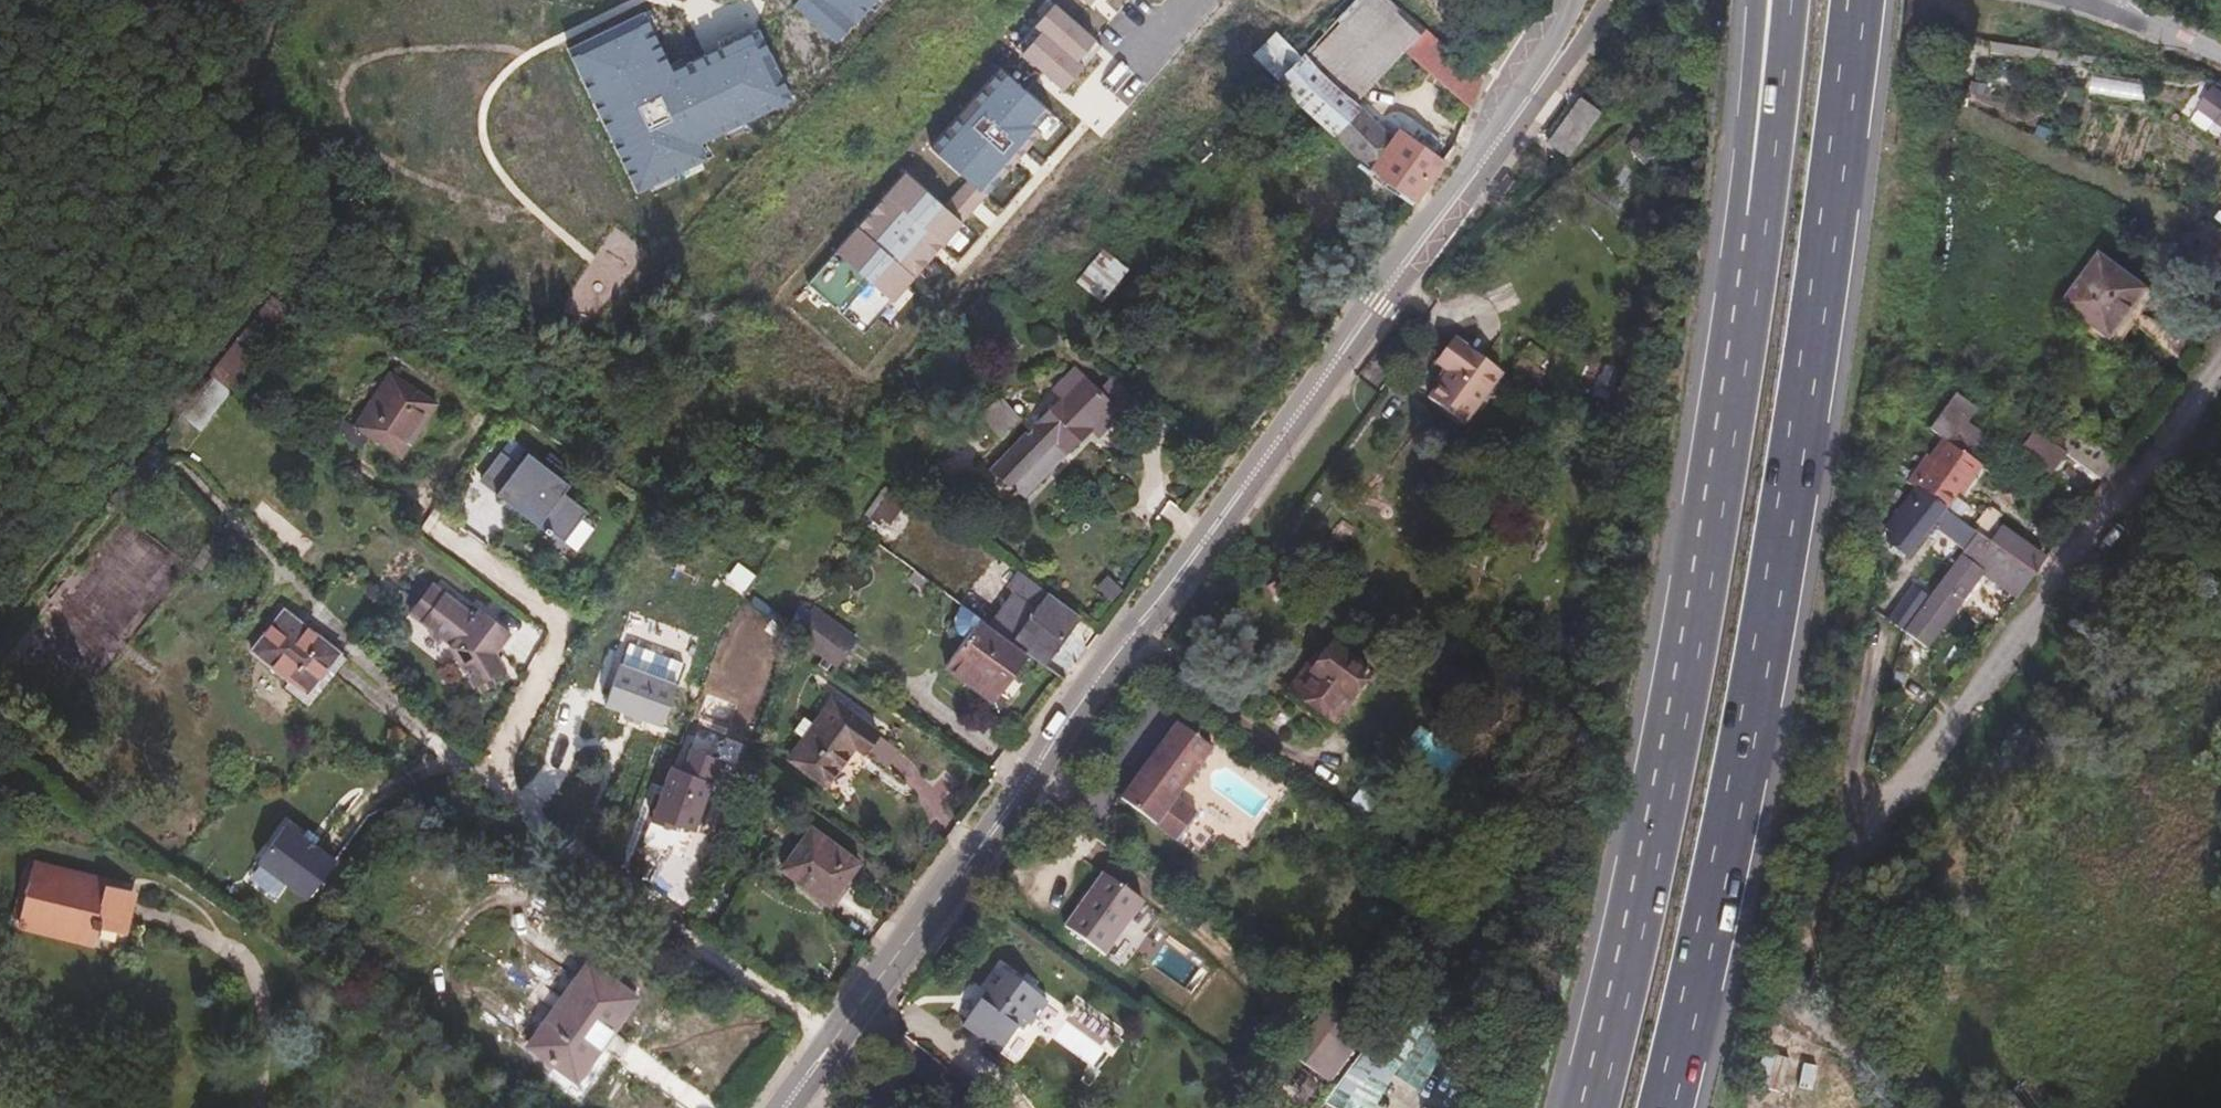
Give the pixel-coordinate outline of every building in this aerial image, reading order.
[(795,5),(841,45),(879,0),(800,0),(795,5)] [(1318,8),(1310,0),(1277,0),(1272,6),(1297,30),(1318,8)] [(1431,27),(1401,0),(1358,0),(1307,51),(1358,100),(1412,47),(1431,27)] [(1101,45),(1054,6),(1017,50),(1064,89),(1101,45)] [(672,72),(646,15),(571,51),(639,194),(715,158),(706,138),(790,98),(758,31),(700,59),(672,72)] [(1282,75),(1307,51),(1282,27),(1258,51),(1282,75)] [(1486,77),(1464,56),(1431,27),(1412,47),(1476,101),(1486,77)] [(1991,44),(1990,54),(2041,57),(2042,46),(1991,44)] [(1419,200),(1456,148),(1449,142),(1441,152),(1403,124),(1394,134),(1358,100),(1307,51),(1282,75),(1373,169),(1419,200)] [(1055,112),(1004,68),(935,147),(969,176),(987,191),(1055,112)] [(2090,74),(2089,97),(2146,100),(2147,78),(2090,74)] [(2207,110),(2220,121),(2220,92),(2207,110)] [(1599,117),(1578,104),(1545,147),(1566,162),(1599,117)] [(945,205),(903,170),(833,255),(891,303),(937,251),(963,220),(945,205)] [(987,191),(969,176),(945,205),(963,220),(987,191)] [(2220,257),(2220,239),(2203,225),(2195,237),(2220,257)] [(1100,303),(1128,269),(1101,248),(1074,282),(1100,303)] [(2113,340),(2151,285),(2098,249),(2060,303),(2113,340)] [(891,303),(833,255),(807,286),(864,335),(891,303)] [(1442,275),(1436,270),(1424,287),(1430,292),(1442,275)] [(220,388),(221,388),(269,330),(254,317),(214,363),(209,369),(204,375),(220,388)] [(1458,435),(1498,383),(1455,352),(1435,378),(1443,384),(1424,409),(1458,435)] [(987,470),(1007,492),(1051,448),(1064,460),(1095,430),(1102,438),(1123,417),(1071,364),(1049,384),(1062,396),(987,470)] [(1541,384),(1517,367),(1510,377),(1533,394),(1541,384)] [(204,375),(170,416),(186,428),(220,388),(204,375)] [(389,379),(353,431),(344,425),(336,438),(360,455),(369,444),(400,464),(437,412),(389,379)] [(975,419),(993,436),(1015,415),(997,398),(975,419)] [(170,416),(144,448),(158,460),(186,428),(170,416)] [(2018,452),(2051,473),(2064,452),(2032,431),(2018,452)] [(1947,514),(1980,470),(1953,450),(1950,453),(1927,435),(1898,475),(1921,491),(1919,494),(1947,514)] [(1051,448),(1007,492),(1019,504),(1064,460),(1051,448)] [(557,502),(564,494),(522,461),(512,474),(495,460),(476,485),(494,498),(490,502),(543,543),(545,540),(557,550),(581,520),(557,502)] [(892,491),(870,520),(885,531),(906,502),(892,491)] [(1977,538),(1947,514),(1919,494),(1886,539),(1895,546),(1890,552),(1896,557),(1893,562),(1900,567),(1904,562),(1909,566),(1932,535),(1942,543),(1949,533),(1971,548),(1977,538)] [(1988,545),(2035,580),(2046,565),(1999,530),(1988,545)] [(1959,563),(1922,613),(1935,622),(1947,629),(1983,581),(1990,572),(2023,595),(2035,580),(1988,545),(1977,538),(1971,548),(1964,557),(1959,563)] [(754,579),(731,564),(724,573),(728,576),(724,581),(731,584),(724,594),(742,604),(754,579)] [(1004,589),(1028,606),(1040,592),(1015,574),(1004,589)] [(1094,589),(1109,601),(1120,588),(1105,576),(1094,589)] [(418,622),(440,594),(428,586),(407,614),(418,622)] [(1077,622),(1078,621),(1040,592),(1028,606),(1028,607),(1039,616),(1014,650),(1042,671),(1067,637),(1077,622)] [(440,594),(418,622),(426,629),(424,632),(434,641),(436,637),(449,647),(475,696),(490,688),(486,680),(498,673),(489,656),(506,634),(481,613),(475,621),(440,594)] [(1890,628),(1904,638),(1920,616),(1907,606),(1890,628)] [(784,640),(741,608),(713,646),(756,678),(784,640)] [(805,618),(795,643),(835,672),(855,645),(810,612),(805,618)] [(1920,616),(1904,638),(1916,645),(1935,622),(1922,613),(1920,616)] [(340,658),(284,615),(253,655),(309,698),(340,658)] [(1077,622),(1067,637),(1077,645),(1082,638),(1089,643),(1095,635),(1077,622)] [(974,681),(999,701),(1026,664),(977,629),(945,674),(967,690),(974,681)] [(632,650),(628,664),(682,683),(689,662),(641,645),(642,643),(636,640),(633,642),(630,650),(632,650)] [(1337,653),(1326,667),(1298,703),(1336,731),(1374,679),(1337,653)] [(1298,703),(1326,667),(1319,660),(1291,697),(1298,703)] [(628,664),(625,662),(611,705),(668,726),(683,683),(682,683),(628,664)] [(993,708),(999,701),(974,681),(967,690),(993,708)] [(758,724),(762,725),(775,692),(771,689),(758,724)] [(878,738),(834,704),(788,762),(822,789),(855,748),(864,756),(878,738)] [(736,757),(748,761),(762,725),(758,724),(751,721),(736,757)] [(1119,788),(1176,830),(1189,814),(1167,797),(1204,747),(1169,721),(1140,758),(1144,762),(1135,774),(1131,771),(1119,788)] [(679,770),(665,765),(646,820),(692,836),(719,759),(687,748),(679,770)] [(1168,839),(1176,830),(1119,788),(1112,797),(1168,839)] [(259,866),(309,901),(337,862),(287,827),(259,866)] [(869,880),(823,845),(793,884),(839,919),(869,880)] [(102,934),(121,938),(128,907),(130,898),(33,874),(17,926),(90,946),(93,935),(102,934)] [(1146,909),(1106,879),(1067,933),(1107,962),(1146,909)] [(530,1051),(555,1070),(577,1087),(614,1039),(638,1007),(590,970),(530,1051)] [(1031,1025),(1048,1003),(1003,971),(987,993),(991,996),(984,1005),(982,1003),(965,1028),(1003,1056),(1026,1022),(1031,1025)] [(952,994),(943,988),(933,1000),(942,1007),(952,994)] [(1401,1006),(1372,1044),(1331,1102),(1339,1107),(1375,1107),(1395,1081),(1419,1098),(1457,1049),(1401,1006)] [(1291,1061),(1317,1081),(1341,1049),(1315,1030),(1291,1061)] [(806,1041),(810,1035),(804,1031),(800,1037),(806,1041)]
